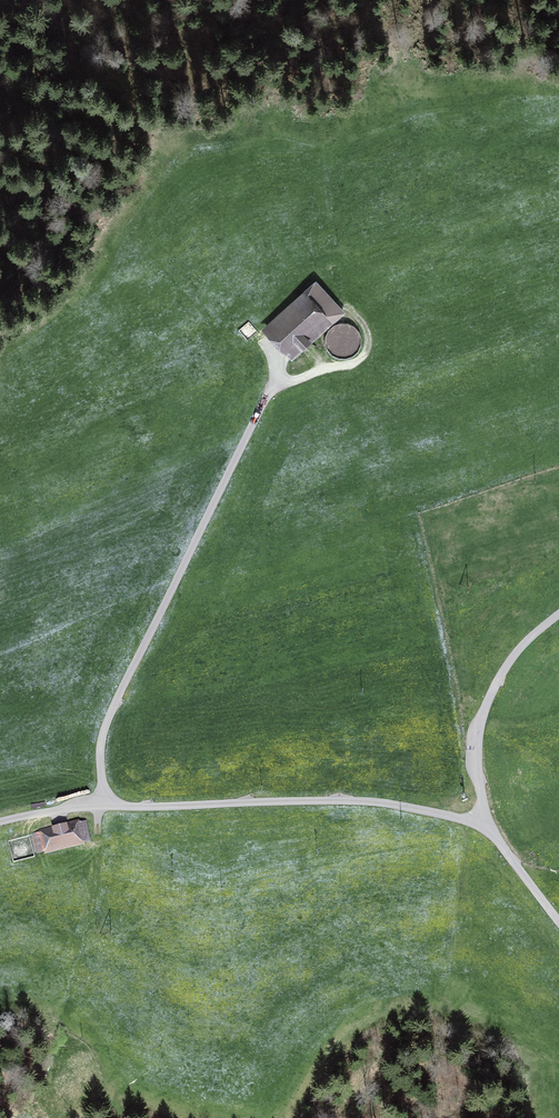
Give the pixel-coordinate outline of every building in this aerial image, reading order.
[(309,296),(270,331),(294,357),(343,312),(315,281),(304,291),(309,296)] [(89,840),(85,822),(33,834),(37,852),(89,840)]
